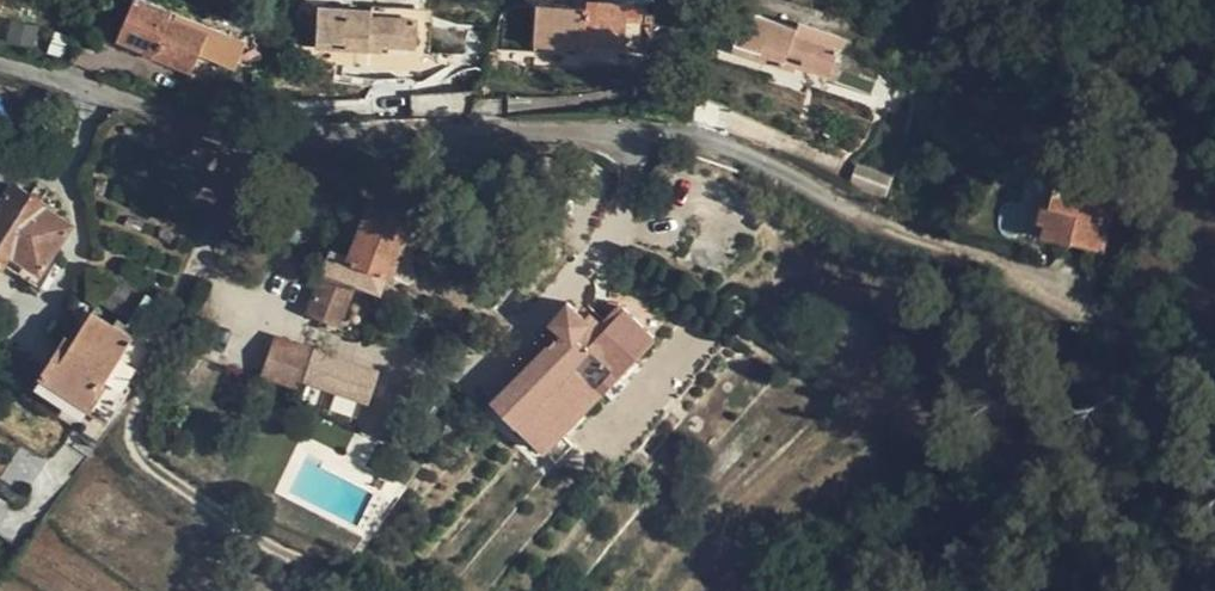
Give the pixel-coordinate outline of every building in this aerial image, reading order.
[(148,0),(133,0),(118,38),(154,51),(153,56),(192,72),(201,48),(236,63),(239,56),(250,60),(257,43),(254,41),(258,32),(209,12),(205,23),(148,0)] [(585,48),(586,42),(598,43),(625,44),(627,20),(640,20),(641,2),(607,0),(587,0),(587,6),(538,4),(536,45),(585,48)] [(372,5),(372,9),(372,15),(418,16),(418,47),(431,47),(432,7),(372,5)] [(372,15),(372,9),(319,7),(316,49),(370,51),(370,45),(382,45),(418,47),(418,16),(372,15)] [(734,50),(783,66),(785,60),(797,64),(828,74),(837,47),(794,32),(795,27),(746,11),(734,50)] [(597,58),(598,43),(586,42),(585,48),(585,57),(597,58)] [(795,70),(797,64),(785,60),(783,66),(795,70)] [(413,96),(414,118),(472,115),(478,92),(413,96)] [(859,185),(888,195),(894,177),(865,167),(859,185)] [(1054,174),(1047,201),(1054,204),(1062,176),(1054,174)] [(1086,182),(1062,176),(1054,204),(1047,201),(1042,220),(1047,222),(1045,234),(1076,243),(1077,240),(1102,246),(1109,222),(1105,221),(1110,198),(1084,191),(1086,182)] [(3,265),(6,267),(14,256),(42,274),(50,261),(72,225),(45,208),(47,205),(14,184),(0,206),(0,269),(3,265)] [(335,255),(310,317),(327,323),(343,282),(389,300),(420,221),(376,204),(353,262),(335,255)] [(42,274),(14,256),(6,267),(41,290),(57,266),(50,261),(42,274)] [(518,376),(494,401),(548,453),(657,340),(623,308),(604,328),(594,318),(588,324),(570,307),(553,325),(565,336),(523,380),(518,376)] [(55,353),(40,376),(92,410),(110,422),(132,389),(128,387),(156,345),(137,333),(134,338),(92,311),(72,341),(62,358),(55,353)] [(65,336),(55,353),(62,358),(72,341),(65,336)] [(282,342),(268,379),(318,398),(324,382),(361,396),(371,370),(314,349),(312,354),(282,342)] [(92,410),(40,376),(35,385),(86,419),(92,410)]
